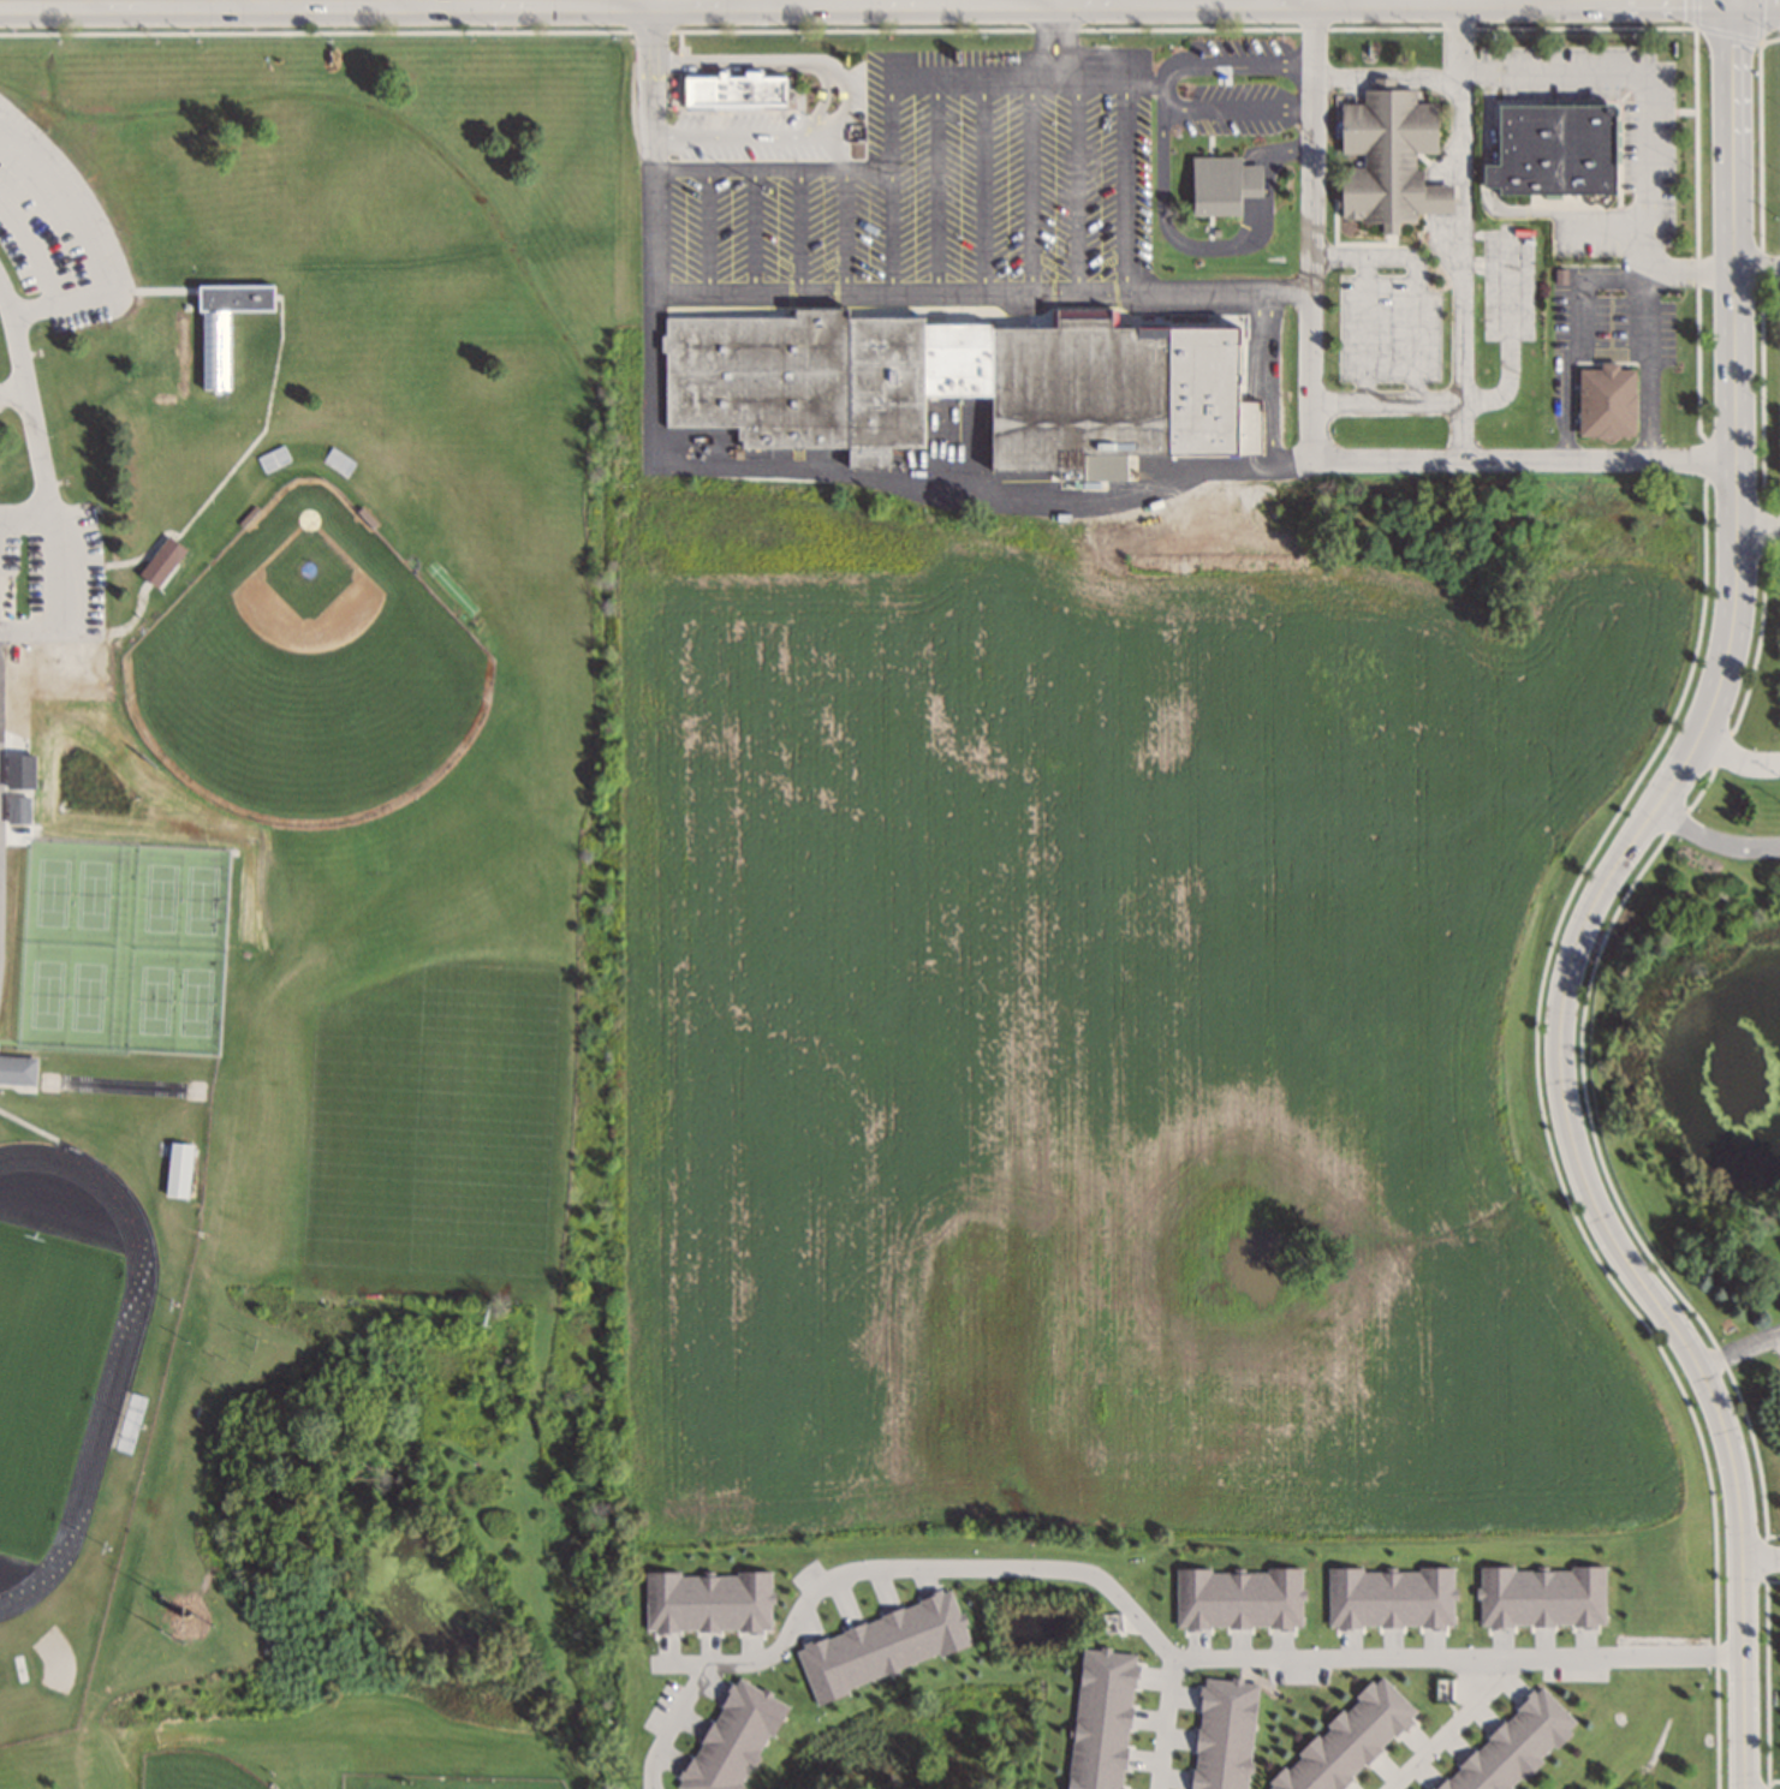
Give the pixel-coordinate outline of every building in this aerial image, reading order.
[(683,68),(683,107),(796,107),(796,87),(785,87),(786,71),(683,68)] [(1362,87),(1362,101),(1337,101),(1337,155),(1362,154),(1362,163),(1337,163),(1337,220),(1377,220),(1379,233),(1401,233),(1401,225),(1418,223),(1417,211),(1452,211),(1452,178),(1423,178),(1423,169),(1413,169),(1413,154),(1439,153),(1437,103),(1415,103),(1415,85),(1362,87)] [(1480,96),(1613,96),(1614,207),(1480,204),(1480,96)] [(1239,155),(1191,155),(1191,214),(1239,214),(1239,195),(1261,195),(1261,163),(1239,163),(1239,155)] [(665,314),(662,426),(736,428),(735,445),(844,448),(844,467),(885,468),(886,446),(918,447),(919,403),(922,396),(976,397),(985,400),(984,469),(1032,470),(1059,478),(1122,480),(1123,476),(1124,453),(1162,455),(1166,327),(1160,325),(1113,324),(1114,310),(1109,309),(1054,307),(1049,323),(844,318),(844,309),(793,307),(790,317),(665,314)] [(1633,364),(1598,364),(1598,367),(1577,367),(1577,436),(1633,436),(1633,364)] [(290,460),(280,443),(255,457),(266,475),(290,460)] [(345,476),(354,462),(330,447),(321,460),(345,476)] [(1416,1712),(1377,1673),(1262,1788),(1340,1788),(1416,1712)] [(1576,1724),(1538,1686),(1433,1788),(1510,1788),(1576,1724)]
